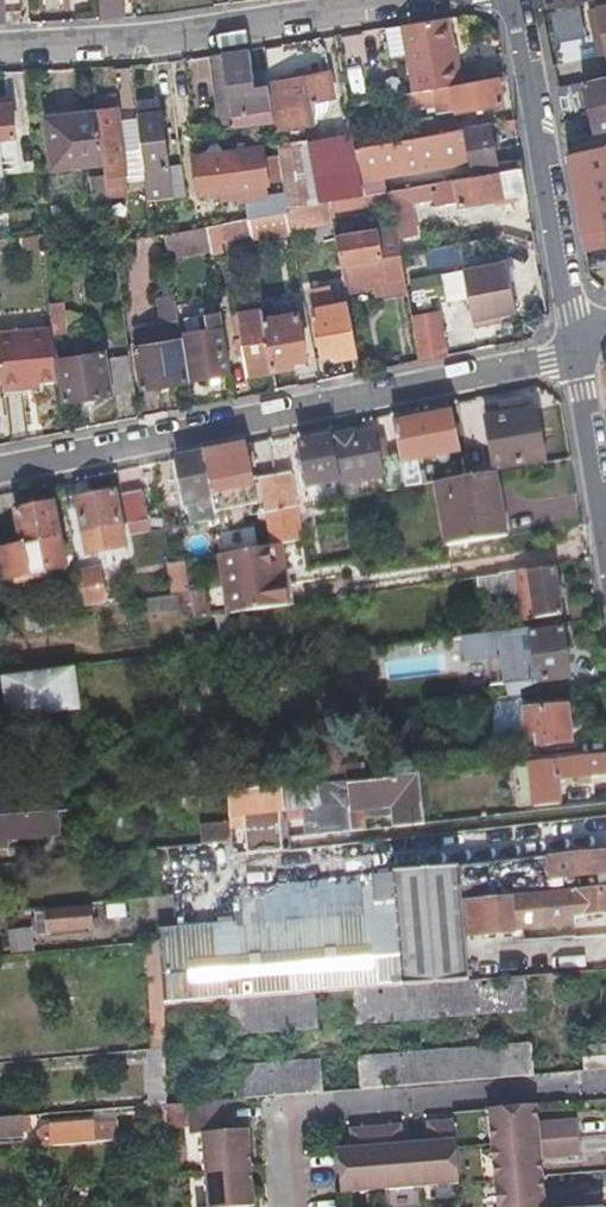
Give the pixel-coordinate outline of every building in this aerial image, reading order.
[(105,16),(128,14),(126,0),(103,0),(105,16)] [(593,5),(604,52),(605,51),(605,2),(593,5)] [(402,27),(415,93),(460,86),(448,19),(402,27)] [(271,108),(267,86),(265,73),(252,75),(248,51),(222,55),(232,116),(271,108)] [(220,119),(232,116),(222,55),(211,57),(220,119)] [(589,100),(593,123),(605,120),(605,72),(585,77),(589,100)] [(326,77),(267,86),(271,108),(274,128),(311,122),(308,102),(329,99),(326,77)] [(406,110),(420,108),(434,106),(435,115),(500,104),(495,79),(467,84),(460,86),(415,93),(404,95),(406,110)] [(555,84),(556,94),(558,104),(582,98),(578,79),(555,84)] [(155,99),(132,102),(133,112),(156,109),(155,99)] [(119,107),(94,110),(101,163),(102,170),(122,167),(126,166),(119,107)] [(4,137),(12,136),(9,109),(0,110),(0,137),(4,137)] [(141,171),(153,169),(165,168),(158,109),(156,109),(133,112),(141,171)] [(101,163),(94,110),(43,116),(48,168),(101,163)] [(409,123),(411,137),(435,133),(432,119),(409,123)] [(358,147),(360,157),(362,167),(456,150),(457,153),(468,151),(471,169),(496,165),(489,124),(435,133),(411,137),(358,147)] [(320,140),(330,202),(367,195),(364,180),(362,167),(360,157),(358,147),(356,135),(320,140)] [(286,193),(289,210),(325,203),(330,202),(320,140),(277,146),(286,193)] [(605,242),(605,144),(567,153),(584,246),(605,242)] [(192,191),(196,190),(201,190),(202,193),(271,183),(266,146),(196,157),(198,172),(189,174),(192,191)] [(165,168),(168,183),(182,180),(180,166),(165,168)] [(124,185),(122,167),(102,170),(103,176),(105,187),(124,185)] [(442,201),(442,204),(442,206),(459,204),(460,209),(494,203),(524,196),(519,168),(430,184),(432,198),(433,202),(442,201)] [(103,176),(94,178),(84,179),(88,213),(108,210),(105,187),(103,176)] [(168,183),(143,187),(146,204),(185,198),(182,180),(168,183)] [(407,188),(409,203),(432,198),(430,184),(407,188)] [(146,204),(143,187),(143,186),(128,189),(133,226),(111,229),(112,242),(150,236),(146,204)] [(409,203),(407,188),(387,192),(390,210),(393,229),(395,241),(416,237),(409,203)] [(330,202),(333,220),(390,210),(387,192),(367,195),(330,202)] [(244,218),(247,217),(289,210),(286,193),(242,202),(244,218)] [(334,223),(333,220),(330,202),(325,203),(289,210),(291,223),(292,231),(334,223)] [(259,229),(291,223),(289,210),(247,217),(249,235),(252,252),(262,250),(259,229)] [(164,235),(165,244),(166,252),(213,244),(210,225),(164,235)] [(339,257),(342,270),(344,288),(346,298),(372,293),(374,301),(405,296),(395,241),(393,229),(337,241),(339,257)] [(330,290),(344,288),(342,270),(339,257),(325,259),(330,290)] [(466,301),(472,328),(491,325),(490,319),(513,314),(503,264),(440,277),(446,305),(466,301)] [(123,320),(130,319),(137,318),(131,271),(117,273),(123,320)] [(49,330),(49,335),(63,333),(57,278),(43,279),(49,330)] [(314,312),(317,334),(321,356),(335,353),(337,360),(356,358),(348,307),(314,312)] [(262,318),(262,323),(270,370),(292,367),(290,358),(303,356),(296,313),(262,318)] [(418,364),(431,361),(444,358),(436,315),(410,320),(418,364)] [(270,370),(262,323),(240,327),(247,377),(270,373),(270,370)] [(228,374),(225,349),(221,324),(185,329),(193,379),(228,374)] [(49,335),(49,330),(0,336),(0,388),(0,391),(20,389),(19,383),(37,380),(54,379),(49,335)] [(183,379),(180,359),(177,339),(137,345),(142,385),(183,379)] [(104,361),(104,357),(103,354),(62,359),(66,398),(133,390),(128,359),(104,361)] [(38,387),(37,380),(19,383),(20,389),(38,387)] [(519,411),(518,406),(517,401),(497,405),(497,406),(499,415),(484,417),(484,418),(493,468),(544,459),(536,408),(519,411)] [(483,410),(484,417),(499,415),(497,406),(483,410)] [(394,425),(400,460),(405,488),(420,485),(416,461),(459,453),(451,414),(394,425)] [(351,432),(332,435),(340,479),(341,483),(381,476),(373,431),(352,435),(351,432)] [(340,479),(332,435),(299,441),(307,485),(340,479)] [(203,451),(212,511),(254,504),(248,464),(245,465),(241,444),(203,451)] [(213,521),(212,511),(203,451),(177,457),(184,504),(196,502),(198,510),(203,509),(205,522),(213,521)] [(405,488),(400,460),(385,462),(390,490),(405,488)] [(493,472),(464,477),(435,483),(445,546),(503,537),(493,472)] [(290,477),(274,479),(284,544),(300,542),(290,477)] [(284,544),(274,479),(257,482),(268,547),(276,546),(284,544)] [(128,525),(138,523),(149,520),(144,489),(122,494),(128,525)] [(126,550),(119,511),(115,494),(78,500),(88,557),(126,550)] [(13,511),(20,546),(0,550),(0,557),(3,578),(64,567),(52,504),(13,511)] [(221,555),(232,613),(287,604),(276,546),(268,547),(252,549),(221,555)] [(184,560),(168,562),(171,590),(187,588),(184,560)] [(478,589),(498,587),(519,584),(523,616),(561,612),(554,562),(475,575),(478,589)] [(99,563),(75,567),(82,605),(106,601),(99,563)] [(523,643),(524,655),(525,666),(540,665),(542,678),(569,675),(563,627),(540,630),(539,624),(482,631),(486,661),(511,658),(510,645),(523,643)] [(73,665),(8,675),(12,716),(78,707),(73,665)] [(521,694),(520,686),(519,677),(493,680),(495,697),(521,694)] [(500,737),(499,729),(498,721),(528,717),(529,724),(541,722),(543,739),(576,734),(572,697),(532,702),(441,713),(444,742),(500,737)] [(544,798),(557,797),(555,775),(605,770),(605,749),(526,758),(531,800),(544,798)] [(414,769),(341,777),(345,828),(363,827),(360,803),(394,799),(396,823),(419,821),(414,769)] [(345,828),(341,777),(329,778),(332,816),(318,818),(319,831),(345,828)] [(279,784),(281,806),(319,802),(316,780),(279,784)] [(281,808),(281,806),(279,784),(226,790),(229,814),(225,815),(228,852),(285,847),(284,837),(269,839),(269,835),(241,837),(239,813),(281,808)] [(8,850),(6,839),(57,833),(55,810),(0,815),(0,851),(8,850)] [(550,893),(550,881),(605,875),(605,852),(408,872),(411,906),(550,893)] [(231,891),(234,923),(411,906),(408,872),(231,891)] [(550,893),(411,906),(234,923),(159,930),(162,1005),(226,999),(312,992),(350,989),(469,979),(466,939),(514,935),(513,932),(573,927),(572,917),(605,914),(605,888),(550,893)] [(92,909),(94,930),(141,925),(138,904),(92,909)] [(92,909),(70,911),(48,913),(51,934),(94,930),(92,909)] [(28,926),(6,929),(9,952),(30,949),(28,926)] [(524,974),(469,979),(350,989),(353,1021),(526,1008),(524,974)] [(315,1025),(312,992),(226,999),(229,1030),(315,1025)] [(579,1042),(580,1068),(605,1065),(605,1040),(579,1042)] [(531,1072),(530,1057),(529,1041),(356,1054),(359,1086),(531,1072)] [(164,1047),(147,1049),(150,1104),(160,1103),(166,1103),(164,1047)] [(320,1090),(318,1058),(232,1065),(234,1097),(320,1090)] [(203,1131),(206,1170),(252,1165),(250,1127),(227,1129),(225,1098),(189,1101),(192,1133),(203,1131)] [(491,1142),(541,1137),(539,1119),(537,1101),(488,1106),(491,1142)] [(158,1112),(158,1136),(168,1135),(166,1103),(160,1103),(160,1112),(158,1112)] [(22,1135),(20,1115),(0,1117),(0,1137),(22,1135)] [(547,1118),(549,1136),(578,1134),(577,1115),(547,1118)] [(421,1183),(461,1180),(455,1117),(428,1119),(429,1137),(417,1138),(421,1183)] [(547,1118),(539,1119),(541,1137),(549,1136),(547,1118)] [(109,1121),(101,1122),(93,1122),(93,1121),(51,1124),(52,1144),(111,1139),(109,1121)] [(383,1186),(421,1183),(417,1138),(402,1139),(400,1122),(377,1124),(383,1186)] [(343,1191),(383,1186),(377,1124),(352,1126),(353,1144),(339,1146),(343,1191)] [(578,1134),(549,1136),(550,1154),(580,1152),(578,1134)] [(541,1137),(542,1154),(550,1154),(549,1136),(541,1137)] [(491,1142),(495,1177),(544,1172),(542,1154),(541,1137),(491,1142)] [(235,1204),(256,1203),(252,1165),(206,1170),(210,1206),(235,1206),(235,1204)] [(498,1206),(547,1206),(545,1189),(544,1172),(495,1177),(498,1206)] [(555,1206),(585,1204),(583,1185),(554,1188),(555,1206)] [(545,1189),(547,1206),(553,1206),(555,1206),(554,1188),(545,1189)]
